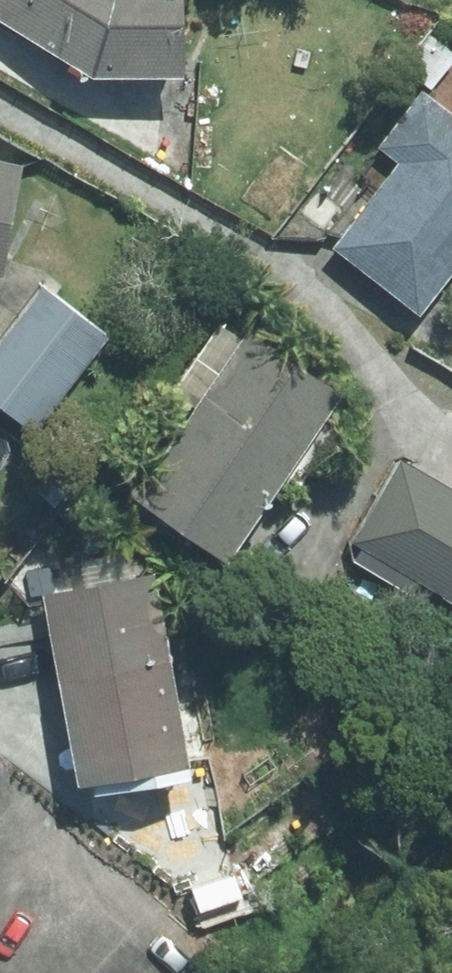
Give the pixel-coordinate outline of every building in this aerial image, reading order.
[(96,76),(187,75),(186,0),(0,0),(0,20),(96,76)] [(423,91),(378,149),(397,165),(332,249),(422,319),(451,281),(451,114),(423,91)] [(9,272),(30,160),(0,154),(0,270),(9,272)] [(0,337),(0,405),(35,432),(109,336),(41,284),(0,337)] [(233,557),(347,392),(253,328),(140,494),(233,557)] [(451,595),(451,486),(402,458),(355,541),(451,595)] [(198,775),(160,570),(49,592),(85,783),(98,781),(100,793),(198,775)] [(179,842),(205,837),(201,810),(174,815),(179,842)]
